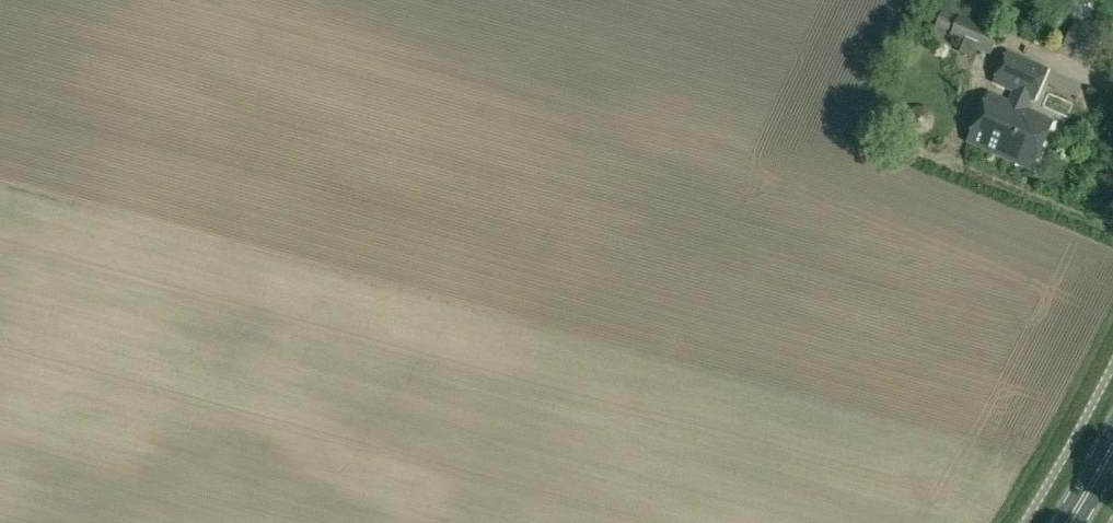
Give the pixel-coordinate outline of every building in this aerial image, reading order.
[(1001,32),(960,14),(956,22),(941,15),(930,40),(947,47),(950,39),(963,45),(959,55),(972,61),(976,52),(990,57),(1001,32)] [(1009,55),(996,85),(1013,92),(1009,101),(988,92),(966,142),(1030,170),(1051,122),(1027,111),(1033,99),(1037,101),(1049,73),(1009,55)]
